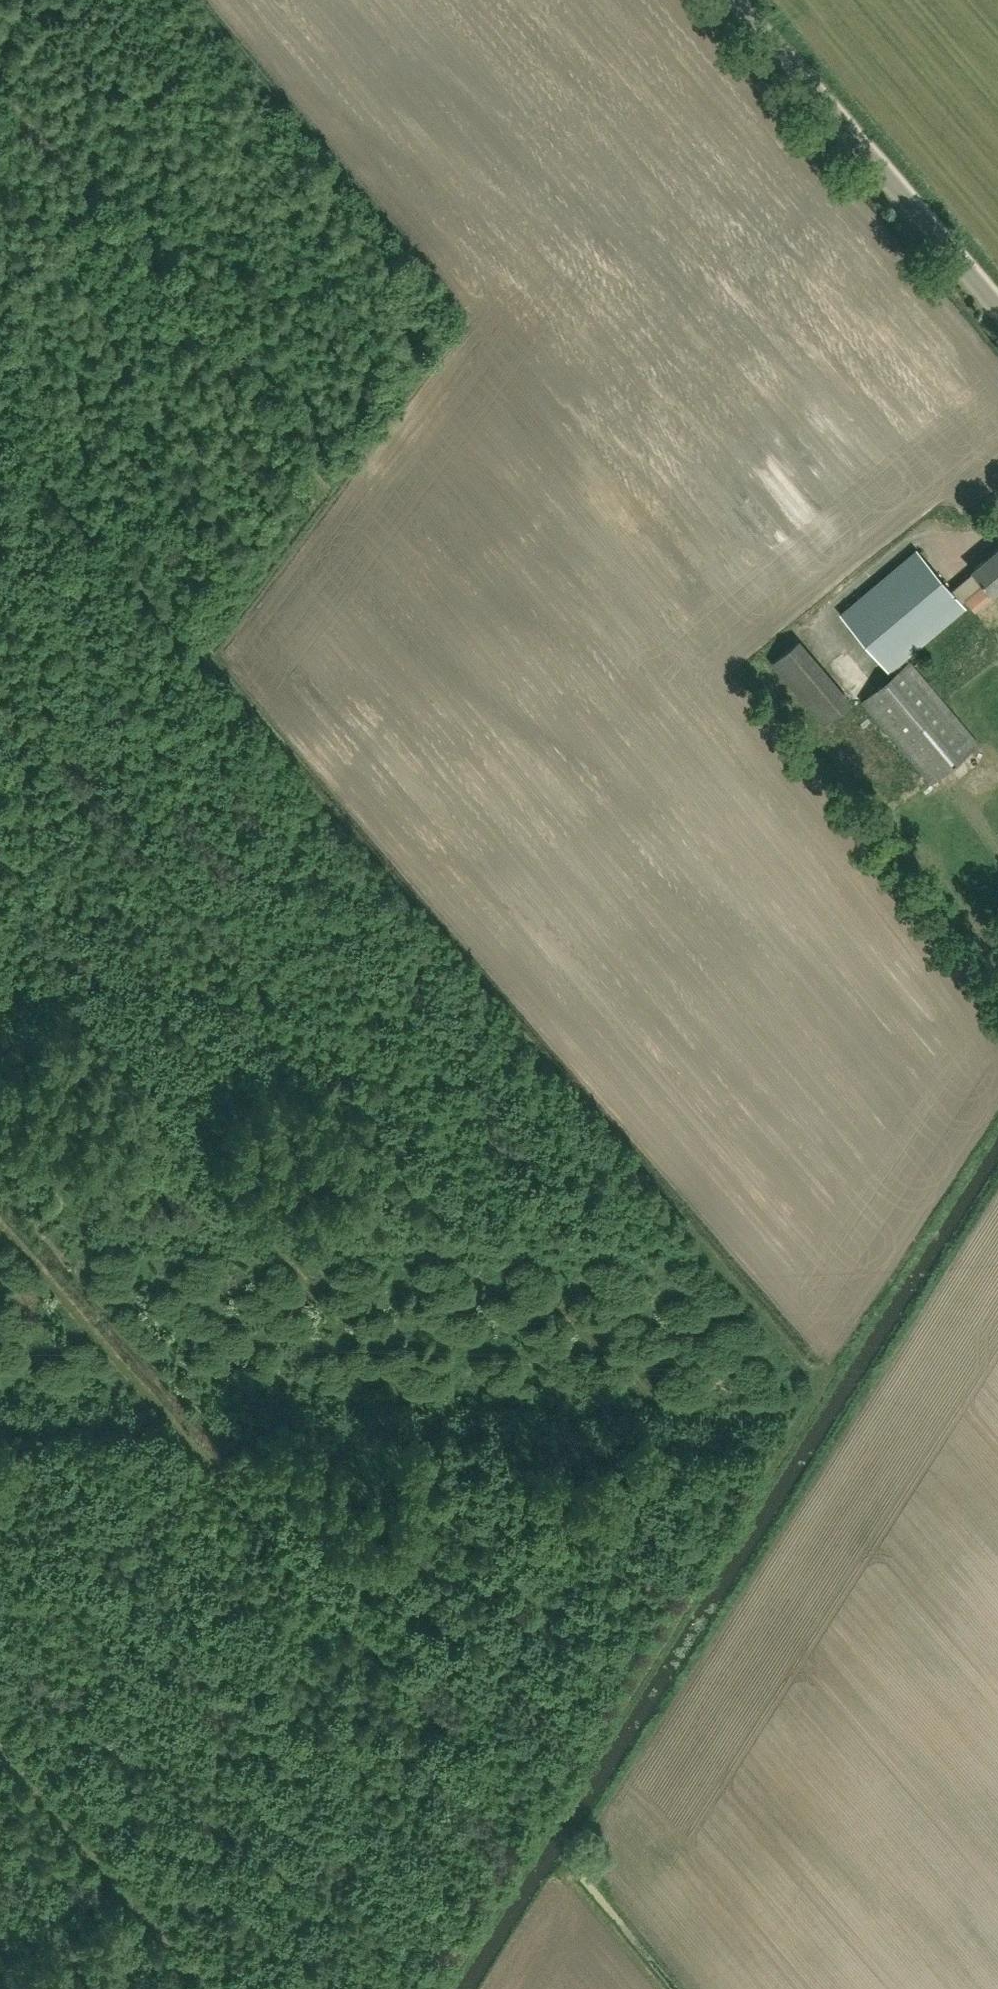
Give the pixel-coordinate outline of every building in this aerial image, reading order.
[(997,589),(997,547),(972,569),(974,572),(951,591),(916,550),(841,614),(889,671),(893,668),(896,673),(862,701),(931,783),(979,743),(910,661),(902,668),(898,663),(965,607),(961,602),(984,583),(993,594),(997,589)]
